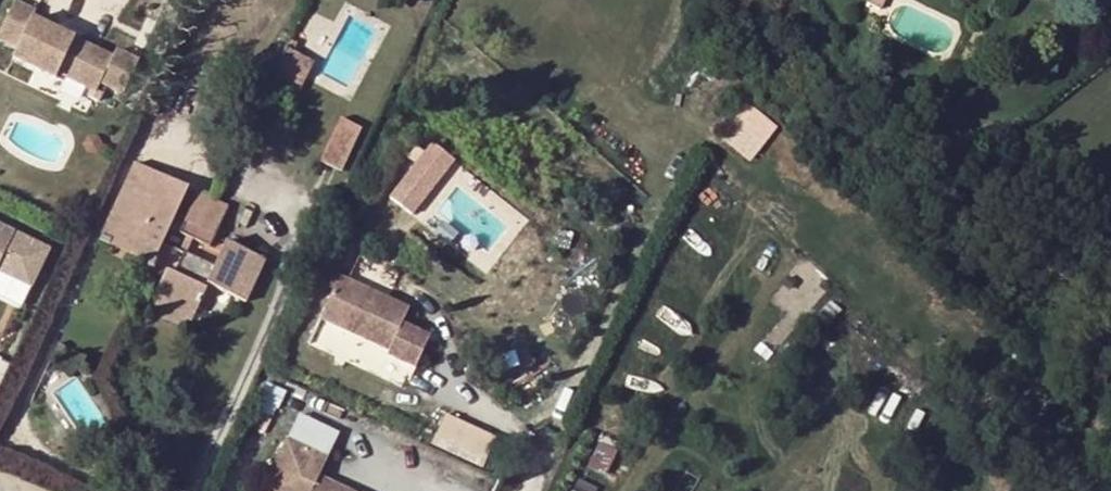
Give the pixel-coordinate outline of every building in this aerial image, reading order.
[(862,3),(876,9),(881,0),(864,0),(862,3)] [(14,5),(0,35),(0,45),(17,53),(12,64),(55,84),(57,79),(95,97),(99,88),(104,90),(123,99),(139,65),(116,54),(113,61),(32,22),(35,15),(14,5)] [(313,63),(285,50),(279,62),(276,66),(275,71),(276,78),(277,83),(284,91),(289,95),(296,98),(313,63)] [(104,90),(99,88),(95,97),(100,99),(104,90)] [(750,160),(778,126),(748,101),(720,136),(750,160)] [(340,121),(321,162),(341,172),(361,132),(340,121)] [(410,214),(453,159),(428,140),(385,196),(410,214)] [(124,180),(126,181),(136,186),(116,231),(137,240),(129,257),(152,268),(188,190),(132,164),(124,180)] [(136,186),(126,181),(98,242),(129,257),(137,240),(116,231),(136,186)] [(193,240),(211,200),(197,194),(179,234),(193,240)] [(226,207),(211,200),(193,240),(208,247),(226,207)] [(0,230),(0,267),(14,237),(0,230)] [(14,237),(0,267),(0,276),(31,292),(49,254),(14,237)] [(165,273),(152,303),(193,321),(208,287),(244,304),(264,262),(226,244),(215,271),(183,255),(173,277),(165,273)] [(409,313),(339,280),(319,324),(388,356),(386,360),(415,373),(430,340),(403,328),(409,313)] [(152,303),(147,314),(188,333),(193,321),(152,303)] [(66,349),(56,345),(50,358),(60,362),(66,349)] [(443,415),(435,439),(492,458),(500,434),(443,415)] [(319,482),(327,464),(286,444),(264,490),(339,490),(319,482)]
